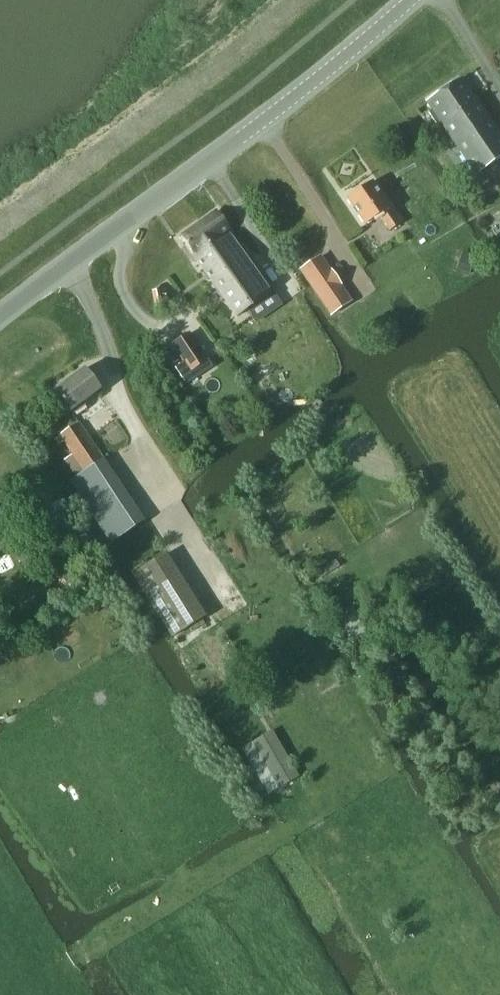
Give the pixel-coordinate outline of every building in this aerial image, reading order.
[(441,125),(477,101),(462,79),(427,103),(431,110),(428,112),(437,125),(440,123),(441,125)] [(477,101),(441,125),(475,174),(499,157),(499,135),(477,101)] [(389,230),(399,223),(371,182),(346,199),(364,225),(378,215),(389,230)] [(216,211),(204,219),(215,239),(214,245),(253,305),(271,292),(216,211)] [(215,239),(204,219),(182,235),(235,317),(253,305),(214,245),(215,239)] [(456,269),(469,274),(476,255),(462,250),(456,269)] [(308,285),(330,316),(352,301),(330,270),(308,285)] [(189,332),(171,344),(183,362),(175,368),(182,378),(186,384),(202,373),(198,367),(208,360),(189,332)] [(85,369),(56,390),(69,408),(71,411),(72,411),(74,413),(86,404),(84,402),(100,390),(85,369)] [(112,544),(144,521),(79,424),(56,439),(78,471),(74,474),(77,478),(71,482),(112,544)] [(131,571),(150,600),(172,635),(203,615),(163,551),(131,571)] [(72,564),(58,573),(65,583),(78,574),(72,564)] [(271,731),(252,742),(278,787),(297,776),(271,731)]
